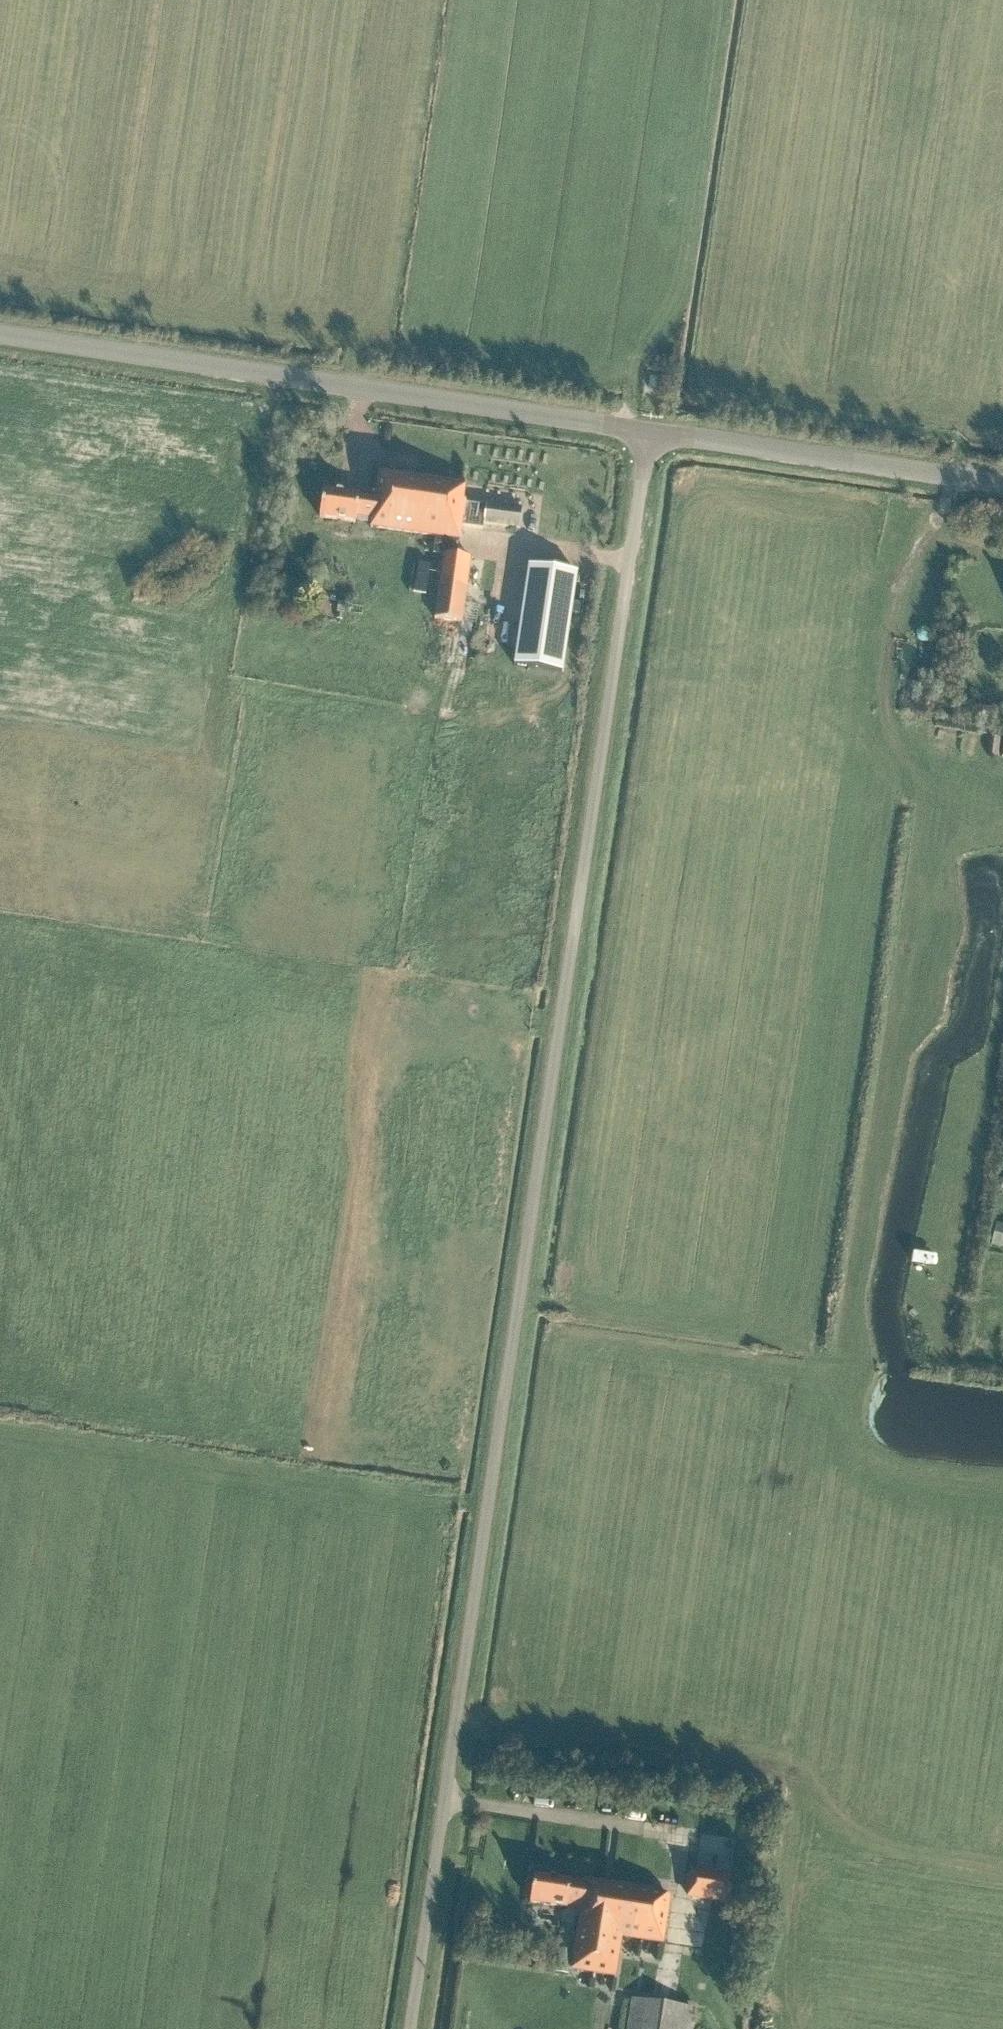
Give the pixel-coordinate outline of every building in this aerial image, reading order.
[(657,388),(658,378),(649,377),(648,386),(657,388)] [(323,491),(319,518),(355,523),(356,517),(372,519),(371,525),(370,528),(435,537),(432,554),(442,555),(440,575),(435,619),(462,623),(471,558),(457,556),(459,541),(461,526),(464,504),(465,501),(462,501),(465,484),(378,472),(375,500),(359,497),(359,496),(343,494),(336,493),(323,491)] [(485,507),(482,525),(483,525),(519,530),(522,508),(486,503),(485,507)] [(528,566),(514,666),(562,673),(576,574),(528,566)] [(338,603),(336,612),(344,613),(345,604),(338,603)] [(728,1903),(732,1877),(691,1871),(686,1898),(728,1903)] [(534,1876),(530,1903),(566,1908),(566,1902),(582,1904),(573,1969),(614,1975),(620,1935),(650,1940),(660,1941),(662,1941),(668,1896),(650,1894),(651,1891),(586,1881),(585,1885),(569,1882),(570,1881),(534,1876)] [(571,1951),(559,1949),(555,1973),(568,1975),(571,1951)] [(628,2028),(691,2028),(695,2003),(633,1994),(628,2028)]
